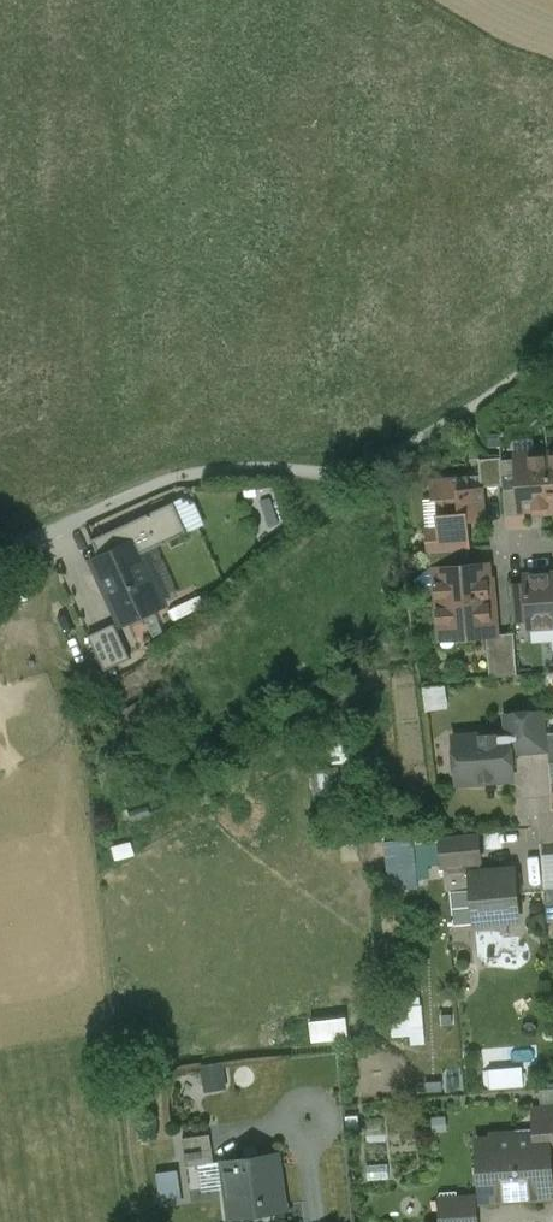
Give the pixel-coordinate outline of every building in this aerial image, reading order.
[(530,459),(518,460),(517,460),(518,475),(521,510),(544,508),(544,513),(552,512),(552,500),(549,453),(534,454),(530,459)] [(518,459),(502,460),(503,476),(518,475),(517,460),(518,460),(518,459)] [(469,476),(431,479),(433,499),(442,498),(443,513),(437,514),(439,528),(426,530),(428,551),(429,551),(470,548),(471,548),(469,521),(487,520),(484,487),(470,488),(469,476)] [(133,522),(93,540),(100,557),(136,541),(142,554),(188,533),(182,520),(179,512),(174,503),(141,518),(133,522)] [(100,557),(93,561),(121,622),(164,602),(142,554),(136,541),(100,557)] [(470,548),(429,551),(430,564),(437,570),(437,568),(471,566),(470,548)] [(471,566),(437,568),(437,570),(438,584),(436,586),(438,603),(493,598),(493,589),(490,589),(488,564),(471,566)] [(525,575),(526,582),(529,621),(529,629),(552,627),(552,573),(525,575)] [(526,582),(512,583),(515,623),(529,621),(526,582)] [(493,598),(438,603),(440,632),(456,631),(457,641),(477,640),(477,636),(487,636),(498,635),(498,634),(497,615),(495,615),(493,598)] [(106,664),(131,658),(123,624),(98,630),(106,664)] [(515,633),(498,634),(498,635),(487,636),(490,678),(518,675),(515,633)] [(546,710),(504,714),(506,733),(510,732),(512,754),(549,751),(548,733),(546,710)] [(506,733),(455,737),(458,783),(514,779),(512,754),(510,732),(506,733)] [(478,833),(441,836),(444,867),(481,864),(478,833)] [(424,885),(415,835),(387,841),(394,880),(409,878),(411,887),(424,885)] [(514,871),(487,873),(487,870),(482,871),(481,864),(444,867),(447,892),(473,889),(476,923),(502,921),(502,915),(518,914),(517,894),(521,893),(519,874),(515,874),(514,871)] [(322,1036),(352,1035),(351,1018),(321,1019),(322,1036)] [(204,1065),(209,1091),(230,1087),(225,1061),(204,1065)] [(535,1113),(536,1137),(550,1137),(551,1152),(552,1152),(552,1112),(535,1113)] [(211,1135),(184,1138),(187,1166),(215,1163),(211,1135)] [(532,1138),(533,1145),(516,1146),(516,1139),(514,1139),(518,1197),(520,1197),(519,1194),(536,1193),(536,1196),(552,1195),(552,1187),(551,1152),(550,1137),(536,1137),(532,1138)] [(514,1139),(479,1142),(483,1200),(503,1198),(503,1195),(516,1194),(516,1198),(518,1197),(514,1139)] [(279,1155),(223,1162),(230,1218),(286,1211),(279,1155)] [(458,1199),(459,1211),(442,1212),(443,1221),(477,1221),(475,1198),(458,1199)]
